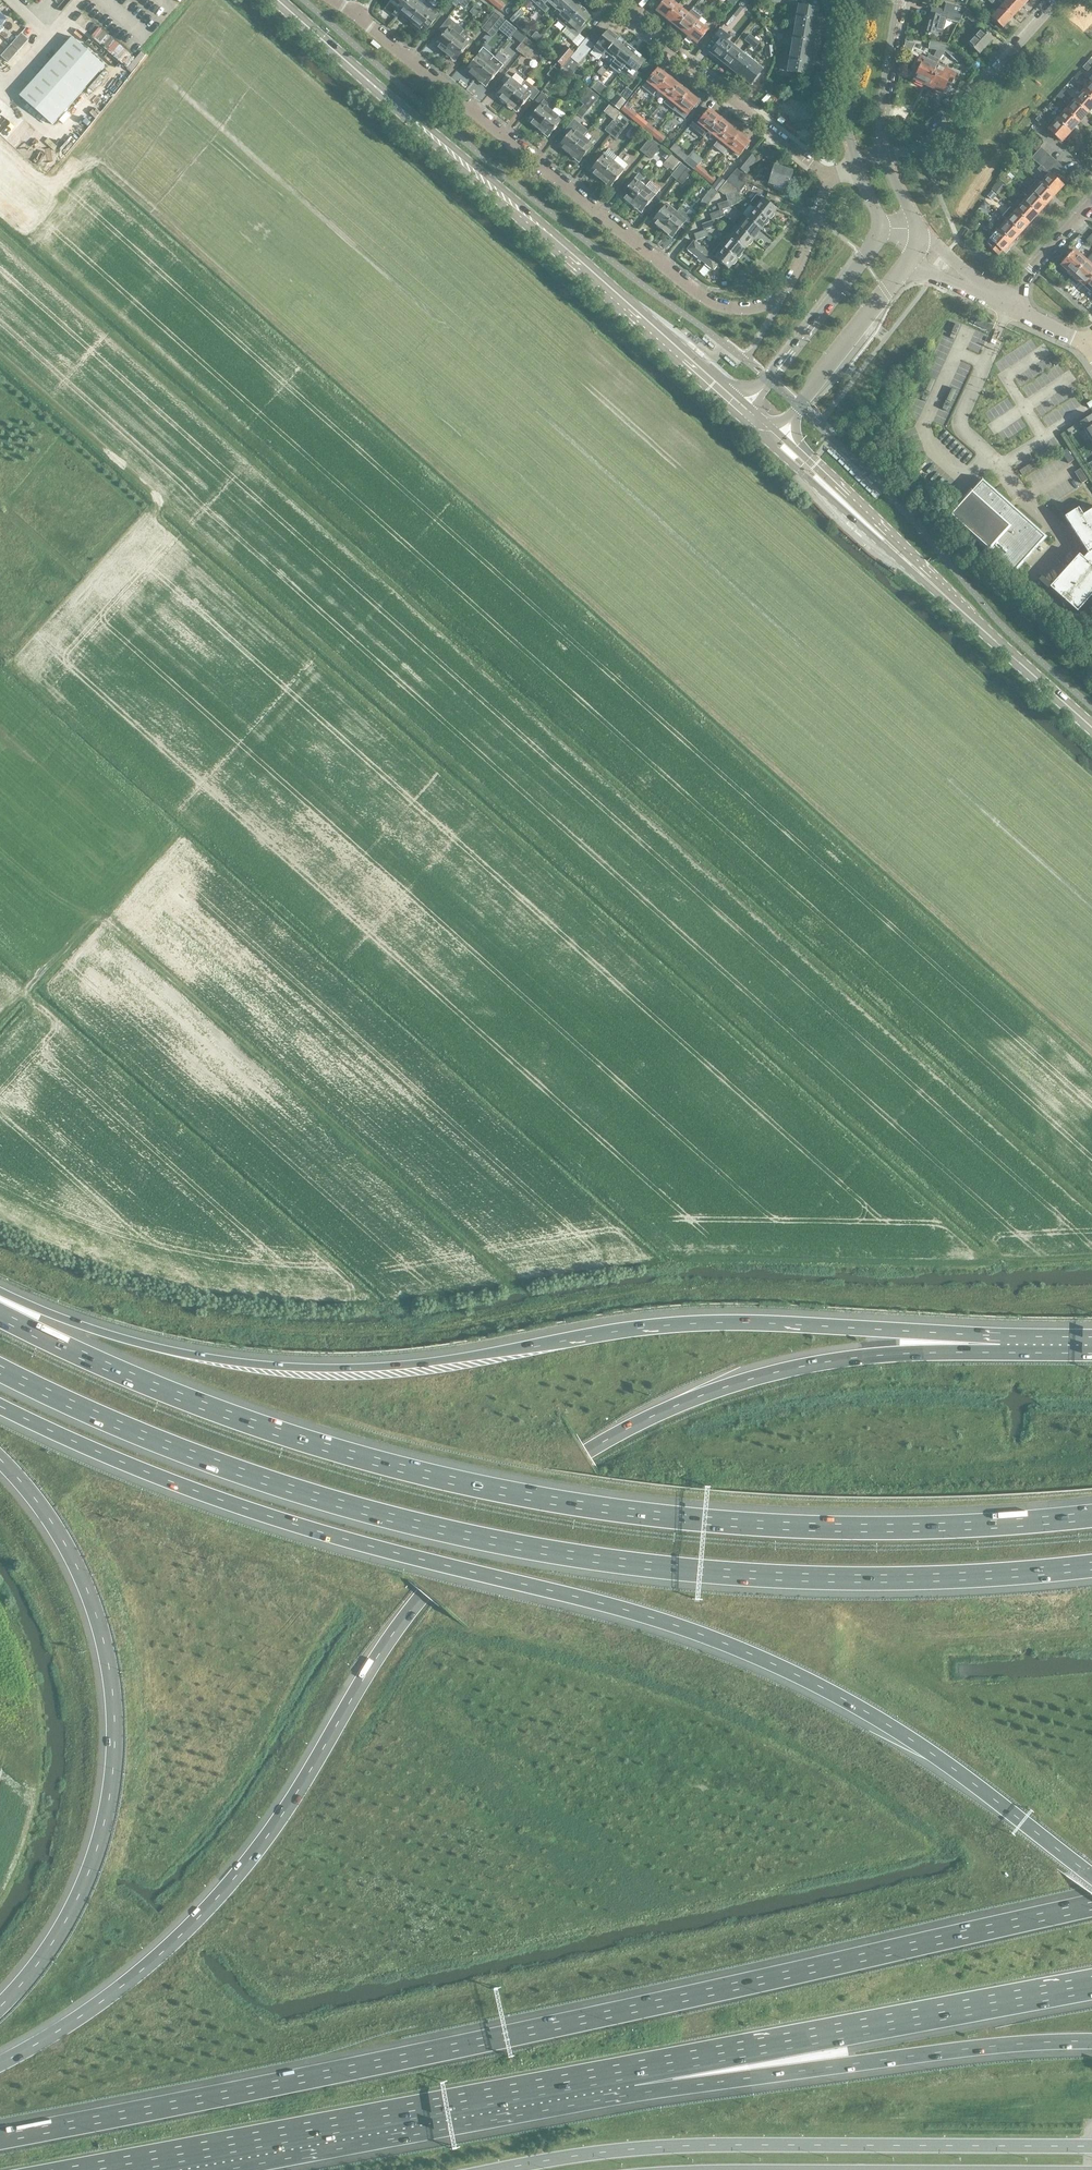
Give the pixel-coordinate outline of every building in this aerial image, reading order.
[(396,16),(410,0),(392,0),(386,8),(396,16)] [(396,16),(397,17),(400,13),(410,21),(422,5),(416,1),(417,0),(410,0),(396,16)] [(459,4),(465,9),(472,0),(462,0),(459,4)] [(493,5),(501,11),(505,5),(499,0),(497,0),(493,5)] [(510,17),(519,5),(513,0),(503,11),(510,17)] [(551,7),(555,10),(553,13),(558,17),(573,0),(557,0),(551,7)] [(565,26),(582,8),(573,0),(558,17),(556,19),(565,26)] [(666,19),(677,5),(672,1),(673,0),(665,0),(656,11),(666,19)] [(1001,6),(1013,17),(1023,6),(1017,0),(1007,0),(1001,6)] [(422,6),(422,5),(410,21),(420,29),(424,25),(428,29),(440,14),(436,10),(426,2),(422,6)] [(730,14),(723,23),(729,27),(736,19),(735,18),(744,7),(740,3),(735,8),(730,14)] [(958,23),(962,14),(968,9),(966,8),(966,9),(947,4),(945,11),(932,8),(925,33),(935,35),(936,32),(941,33),(945,20),(958,23)] [(677,5),(666,19),(676,27),(687,13),(677,5)] [(795,12),(794,15),(816,19),(818,9),(799,6),(797,12),(795,12)] [(1003,28),(1013,17),(1001,6),(991,18),(1003,28)] [(591,16),(582,8),(565,26),(577,37),(587,26),(584,24),(591,16)] [(982,22),(968,9),(962,14),(977,27),(982,22)] [(486,33),(500,16),(495,12),(482,29),(486,33)] [(511,19),(516,24),(523,17),(518,12),(511,19)] [(687,13),(676,27),(686,35),(697,21),(687,13)] [(816,19),(794,15),(793,21),(796,22),(795,25),(815,28),(816,19)] [(500,16),(486,33),(493,38),(499,30),(510,38),(516,30),(500,16)] [(697,21),(686,35),(697,43),(709,28),(706,25),(704,27),(697,21)] [(101,25),(92,34),(126,65),(134,56),(101,25)] [(815,28),(795,25),(794,34),(813,37),(815,28)] [(434,44),(445,52),(458,36),(448,27),(434,44)] [(601,49),(606,53),(617,38),(608,30),(594,48),(598,52),(601,49)] [(979,54),(993,39),(982,30),(968,44),(979,54)] [(458,36),(445,52),(455,61),(472,40),(462,32),(459,36),(458,36)] [(536,32),(533,37),(542,41),(544,36),(536,32)] [(29,39),(22,33),(12,44),(19,50),(29,39)] [(813,37),(794,34),(791,34),(789,43),(792,43),(811,46),(813,37)] [(73,36),(56,56),(21,95),(53,124),(106,65),(73,36)] [(710,53),(714,56),(720,61),(724,56),(733,44),(723,36),(718,42),(717,41),(712,48),(714,48),(710,53)] [(516,50),(521,54),(531,41),(529,40),(526,38),(516,50)] [(617,38),(606,53),(610,56),(607,59),(612,63),(619,56),(627,45),(617,38)] [(755,38),(750,44),(756,49),(760,43),(755,38)] [(594,45),(587,39),(563,67),(573,75),(581,65),(579,64),(594,45)] [(531,41),(521,54),(527,59),(537,46),(531,41)] [(945,52),(948,45),(930,42),(928,49),(945,52)] [(811,46),(792,43),(790,52),(809,56),(810,56),(811,46)] [(8,62),(19,50),(12,44),(1,56),(8,62)] [(733,44),(724,56),(720,61),(730,69),(741,56),(743,52),(733,44)] [(627,45),(619,56),(612,63),(617,67),(620,64),(624,67),(634,56),(636,53),(627,45)] [(945,52),(950,56),(957,62),(962,57),(948,45),(945,52)] [(566,46),(554,60),(563,67),(574,53),(566,46)] [(766,46),(767,57),(774,56),(773,46),(766,46)] [(476,78),(493,57),(494,56),(483,48),(465,69),(476,78)] [(743,52),(741,56),(730,69),(740,77),(753,60),(743,52)] [(809,56),(790,52),(790,56),(787,55),(786,61),(808,65),(810,56),(809,56)] [(636,53),(634,56),(624,67),(628,71),(626,74),(631,78),(645,60),(636,53)] [(504,65),(493,57),(476,78),(486,86),(504,65)] [(914,80),(930,87),(936,74),(933,73),(937,65),(920,57),(916,67),(919,69),(914,80)] [(753,60),(740,77),(750,85),(754,80),(755,81),(759,75),(758,74),(764,67),(761,64),(760,66),(753,60)] [(808,65),(786,61),(786,65),(789,65),(788,71),(807,75),(808,65)] [(552,80),(562,67),(557,63),(547,75),(552,80)] [(956,74),(937,65),(933,73),(936,74),(930,87),(942,93),(947,82),(951,83),(956,74)] [(558,84),(568,72),(562,67),(552,80),(558,84)] [(603,77),(604,77),(607,73),(607,72),(602,68),(597,73),(603,77)] [(647,82),(646,84),(650,87),(651,86),(657,90),(668,77),(658,68),(647,82)] [(678,85),(668,77),(657,90),(658,91),(657,93),(660,95),(661,93),(668,98),(678,85)] [(497,95),(507,104),(521,87),(511,79),(497,95)] [(526,81),(521,87),(507,104),(517,112),(529,97),(533,101),(540,92),(526,81)] [(602,96),(608,89),(598,81),(592,89),(602,96)] [(1084,91),(1082,89),(1081,91),(1083,93),(1091,101),(1091,84),(1091,83),(1084,91)] [(689,93),(678,85),(668,98),(674,104),(673,106),(676,108),(678,107),(689,93)] [(593,92),(591,91),(588,88),(578,100),(583,104),(593,92)] [(628,88),(620,98),(618,96),(612,104),(619,110),(633,92),(628,88)] [(593,92),(583,104),(584,105),(576,114),(582,119),(592,107),(599,97),(593,92)] [(699,101),(689,93),(678,107),(684,112),(683,113),(686,117),(688,115),(699,101)] [(1076,100),(1071,96),(1070,98),(1074,102),(1087,113),(1091,108),(1091,101),(1083,93),(1076,100)] [(528,121),(538,129),(552,112),(547,108),(549,104),(544,100),(541,103),(542,104),(528,121)] [(1074,102),(1067,110),(1065,108),(1064,109),(1079,123),(1087,113),(1074,102)] [(625,118),(609,105),(604,112),(614,120),(605,131),(611,135),(625,118)] [(556,107),(552,112),(538,129),(549,137),(562,120),(561,120),(565,114),(556,107)] [(1079,123),(1064,109),(1062,107),(1061,109),(1065,112),(1059,119),(1055,115),(1053,117),(1071,132),(1079,123)] [(630,109),(626,114),(634,120),(638,115),(630,109)] [(709,109),(698,123),(697,125),(701,128),(703,126),(709,131),(720,118),(709,109)] [(638,115),(634,120),(644,129),(648,123),(638,115)] [(1045,122),(1039,117),(1038,116),(1035,120),(1041,125),(1045,122)] [(1071,132),(1053,117),(1045,126),(1062,142),(1071,132)] [(625,118),(611,135),(616,139),(630,122),(625,118)] [(730,126),(720,118),(709,131),(709,132),(708,133),(711,136),(712,134),(719,139),(730,126)] [(648,123),(644,129),(654,137),(658,131),(648,123)] [(634,125),(630,130),(636,135),(640,130),(634,125)] [(740,134),(730,126),(719,139),(725,145),(724,147),(727,149),(729,147),(740,134)] [(559,146),(569,154),(583,137),(573,129),(559,146)] [(658,131),(654,137),(661,143),(665,138),(658,131)] [(750,142),(740,134),(729,147),(735,152),(734,154),(738,158),(750,142)] [(583,137),(569,154),(579,162),(596,142),(591,138),(588,142),(583,137)] [(646,155),(656,143),(650,138),(640,151),(646,155)] [(680,146),(674,154),(684,162),(689,157),(688,156),(694,150),(684,142),(681,147),(680,146)] [(633,155),(638,148),(632,143),(626,150),(633,155)] [(651,160),(661,148),(656,143),(646,155),(651,160)] [(738,190),(745,181),(749,176),(747,174),(758,160),(762,157),(776,161),(778,155),(769,148),(757,159),(750,153),(738,168),(738,167),(718,191),(724,195),(725,195),(738,190)] [(1032,159),(1037,163),(1047,153),(1041,148),(1032,159)] [(1037,163),(1041,166),(1042,168),(1052,158),(1047,153),(1037,163)] [(604,154),(590,171),(600,179),(614,163),(604,154)] [(687,168),(671,155),(663,166),(667,170),(669,168),(674,172),(671,176),(676,180),(687,168)] [(614,163),(600,179),(610,188),(624,171),(623,170),(628,165),(618,157),(614,163)] [(1052,158),(1042,168),(1047,172),(1057,162),(1052,158)] [(1057,162),(1047,172),(1052,177),(1062,167),(1057,162)] [(700,163),(695,168),(710,183),(714,179),(700,163)] [(788,189),(793,171),(774,166),(768,183),(788,189)] [(1058,182),(1052,177),(1047,172),(1042,168),(1041,166),(1037,169),(1047,178),(1042,184),(1054,196),(1063,186),(1058,182)] [(1062,167),(1052,177),(1058,182),(1067,171),(1062,167)] [(687,168),(676,180),(682,185),(692,172),(687,168)] [(621,197),(631,205),(645,188),(639,184),(643,179),(644,178),(640,175),(639,176),(638,176),(635,180),(621,197)] [(1054,196),(1042,184),(1037,180),(1029,189),(1033,194),(1046,205),(1054,196)] [(645,188),(631,205),(641,213),(655,196),(645,188)] [(717,193),(712,189),(703,201),(708,205),(717,193)] [(738,190),(725,195),(727,201),(730,200),(740,197),(738,190)] [(1033,194),(1025,203),(1037,214),(1046,205),(1033,194)] [(763,198),(755,209),(769,220),(777,209),(763,198)] [(730,200),(727,201),(717,205),(719,211),(722,210),(732,207),(730,200)] [(1025,203),(1016,212),(1029,224),(1037,214),(1025,203)] [(652,222),(662,230),(676,213),(666,205),(652,222)] [(743,214),(747,218),(761,229),(769,220),(755,209),(750,205),(743,214)] [(1029,224),(1016,212),(1011,207),(1002,216),(1008,222),(1020,233),(1029,224)] [(722,210),(719,211),(709,215),(711,221),(714,220),(724,216),(722,210)] [(676,213),(662,230),(672,238),(686,221),(676,213)] [(747,218),(740,228),(736,225),(735,225),(753,239),(761,229),(747,218)] [(714,220),(711,221),(701,225),(703,231),(706,230),(716,227),(714,220)] [(1008,222),(999,231),(1012,242),(1020,233),(1008,222)] [(753,239),(735,225),(727,235),(745,249),(753,239)] [(706,230),(703,231),(693,235),(695,241),(708,236),(706,230)] [(999,231),(990,242),(987,245),(999,256),(1012,242),(999,231)] [(745,249),(727,235),(719,245),(723,248),(737,259),(745,249)] [(711,255),(694,241),(687,250),(713,271),(720,262),(711,255)] [(728,269),(737,259),(719,245),(715,250),(711,255),(720,262),(728,269)] [(1061,265),(1074,276),(1087,262),(1074,251),(1061,265)] [(1074,276),(1084,286),(1091,277),(1091,266),(1087,262),(1074,276)] [(974,317),(973,319),(972,321),(971,322),(982,328),(985,329),(987,323),(974,317)] [(1067,431),(1071,436),(1083,429),(1091,442),(1091,441),(1091,415),(1086,418),(1079,423),(1067,431)] [(1011,573),(1043,539),(981,483),(950,517),(1011,573)] [(1084,516),(1079,508),(1065,517),(1086,549),(1080,555),(1079,554),(1050,587),(1077,612),(1091,595),(1091,510),(1084,516)] [(882,563),(893,570),(895,566),(885,559),(882,563)]
